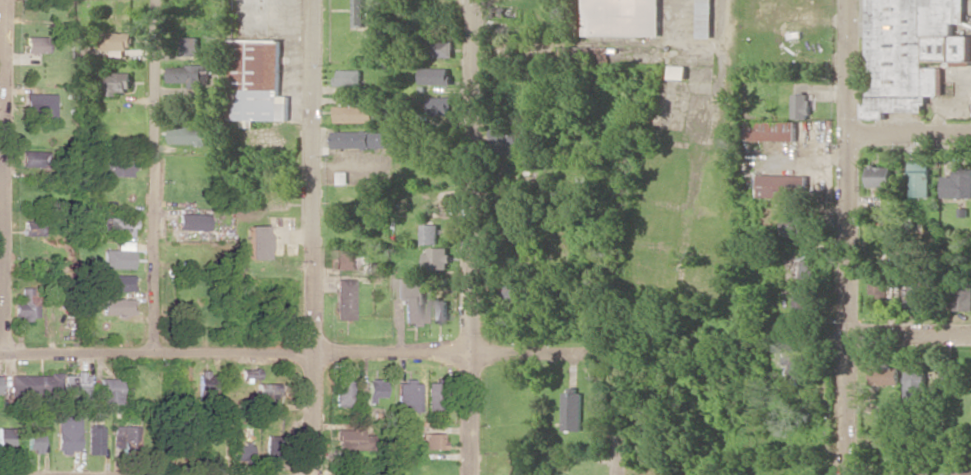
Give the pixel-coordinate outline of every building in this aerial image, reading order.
[(366,0),(354,0),(354,27),(365,27),(366,0)] [(585,35),(660,35),(661,0),(586,0),(585,35)] [(698,37),(713,38),(714,0),(699,0),(698,37)] [(886,119),(886,111),(925,111),(925,95),(943,95),(943,67),(926,67),(926,61),(949,61),(949,64),(970,64),(970,35),(953,35),(953,23),(965,23),(965,0),(863,0),(863,37),(869,37),(869,102),(863,102),(863,119),(886,119)] [(133,49),(134,32),(103,32),(103,49),(133,49)] [(46,36),(26,36),(25,52),(45,52),(46,36)] [(184,55),(200,55),(200,37),(184,37),(184,55)] [(281,39),(233,39),(232,119),(290,119),(290,96),(281,95),(281,39)] [(453,40),(427,40),(426,57),(453,57),(453,40)] [(610,47),(591,46),(591,68),(610,69),(610,47)] [(571,56),(570,47),(559,48),(560,57),(571,56)] [(170,64),(170,81),(189,82),(189,87),(205,87),(205,79),(208,79),(209,65),(170,64)] [(672,78),(688,78),(688,65),(672,65),(672,78)] [(449,68),(420,67),(420,84),(449,84),(449,68)] [(362,69),(337,70),(338,86),(363,85),(362,69)] [(133,90),(133,72),(100,71),(100,94),(120,94),(121,90),(133,90)] [(55,117),(54,93),(25,93),(26,117),(55,117)] [(794,118),(810,118),(810,93),(793,93),(794,118)] [(429,114),(452,113),(451,96),(429,97),(429,114)] [(337,122),(375,122),(375,105),(336,106),(337,122)] [(796,140),(796,121),(749,121),(749,140),(796,140)] [(170,144),(206,144),(206,126),(170,127),(170,144)] [(518,130),(491,128),(490,146),(517,148),(518,130)] [(334,130),(334,147),(394,148),(394,131),(334,130)] [(47,151),(22,151),(22,166),(47,167),(47,151)] [(132,159),(104,160),(105,176),(132,175),(132,159)] [(910,196),(930,196),(930,161),(911,160),(910,196)] [(892,185),(892,165),(868,165),(869,186),(892,185)] [(943,197),(970,197),(970,167),(955,167),(955,175),(944,175),(943,197)] [(759,196),(808,198),(809,175),(760,174),(759,196)] [(784,235),(802,235),(802,212),(783,213),(784,235)] [(177,229),(208,230),(209,214),(178,213),(177,229)] [(134,236),(135,218),(104,217),(103,235),(134,236)] [(23,235),(42,236),(43,221),(23,220),(23,235)] [(421,243),(438,244),(438,224),(422,224),(421,243)] [(248,259),(267,259),(267,225),(248,226),(248,259)] [(103,249),(103,268),(132,268),(133,242),(117,241),(116,250),(103,249)] [(450,247),(424,247),(424,268),(449,268),(450,247)] [(354,249),(334,249),(333,269),(357,270),(357,261),(353,261),(354,249)] [(810,259),(785,259),(786,271),(795,271),(795,279),(811,279),(810,259)] [(386,276),(385,261),(371,262),(371,276),(386,276)] [(103,275),(103,290),(130,291),(131,275),(103,275)] [(402,298),(403,322),(424,322),(423,277),(396,278),(396,298),(402,298)] [(352,319),(353,279),(335,279),(335,319),(352,319)] [(893,297),(893,279),(873,279),(873,297),(893,297)] [(955,279),(954,310),(970,310),(970,279),(955,279)] [(925,305),(925,283),(909,284),(909,305),(925,305)] [(499,286),(500,301),(518,300),(518,285),(499,286)] [(14,303),(14,319),(38,318),(38,287),(21,287),(21,303),(14,303)] [(795,313),(808,314),(809,293),(795,293),(795,313)] [(102,314),(129,315),(129,299),(102,298),(102,314)] [(432,322),(448,322),(447,300),(432,300),(432,322)] [(788,381),(813,379),(811,342),(786,344),(788,381)] [(872,384),(900,384),(899,363),(872,364),(872,384)] [(242,375),(223,375),(223,394),(239,394),(239,380),(258,380),(258,367),(242,368),(242,375)] [(958,367),(942,367),(942,388),(959,387),(958,367)] [(926,400),(925,368),(906,369),(906,400),(926,400)] [(213,391),(211,370),(196,371),(198,392),(213,391)] [(64,375),(63,398),(87,399),(87,372),(74,372),(74,375),(64,375)] [(12,375),(12,394),(61,393),(61,374),(12,375)] [(120,404),(121,378),(99,378),(98,403),(120,404)] [(383,397),(383,379),(365,379),(366,403),(373,402),(373,397),(383,397)] [(334,406),(350,406),(350,381),(334,380),(334,406)] [(420,381),(396,381),(395,410),(419,411),(420,381)] [(426,410),(440,409),(439,382),(426,383),(426,410)] [(256,401),(278,401),(277,383),(256,384),(256,401)] [(581,431),(582,392),(563,392),(561,430),(581,431)] [(80,416),(57,416),(56,454),(70,454),(70,450),(79,450),(80,416)] [(336,451),(372,449),(372,434),(361,435),(361,421),(349,422),(349,429),(335,429),(336,451)] [(135,447),(135,426),(113,425),(112,447),(135,447)] [(0,427),(0,452),(12,452),(13,427),(0,427)] [(103,427),(87,427),(88,454),(103,454),(103,427)] [(28,429),(28,451),(43,451),(43,429),(28,429)] [(422,449),(442,449),(442,433),(421,433),(422,449)] [(276,454),(276,441),(265,440),(265,454),(276,454)] [(251,460),(250,443),(231,444),(231,461),(251,460)] [(347,469),(362,468),(361,459),(347,460),(347,469)]
